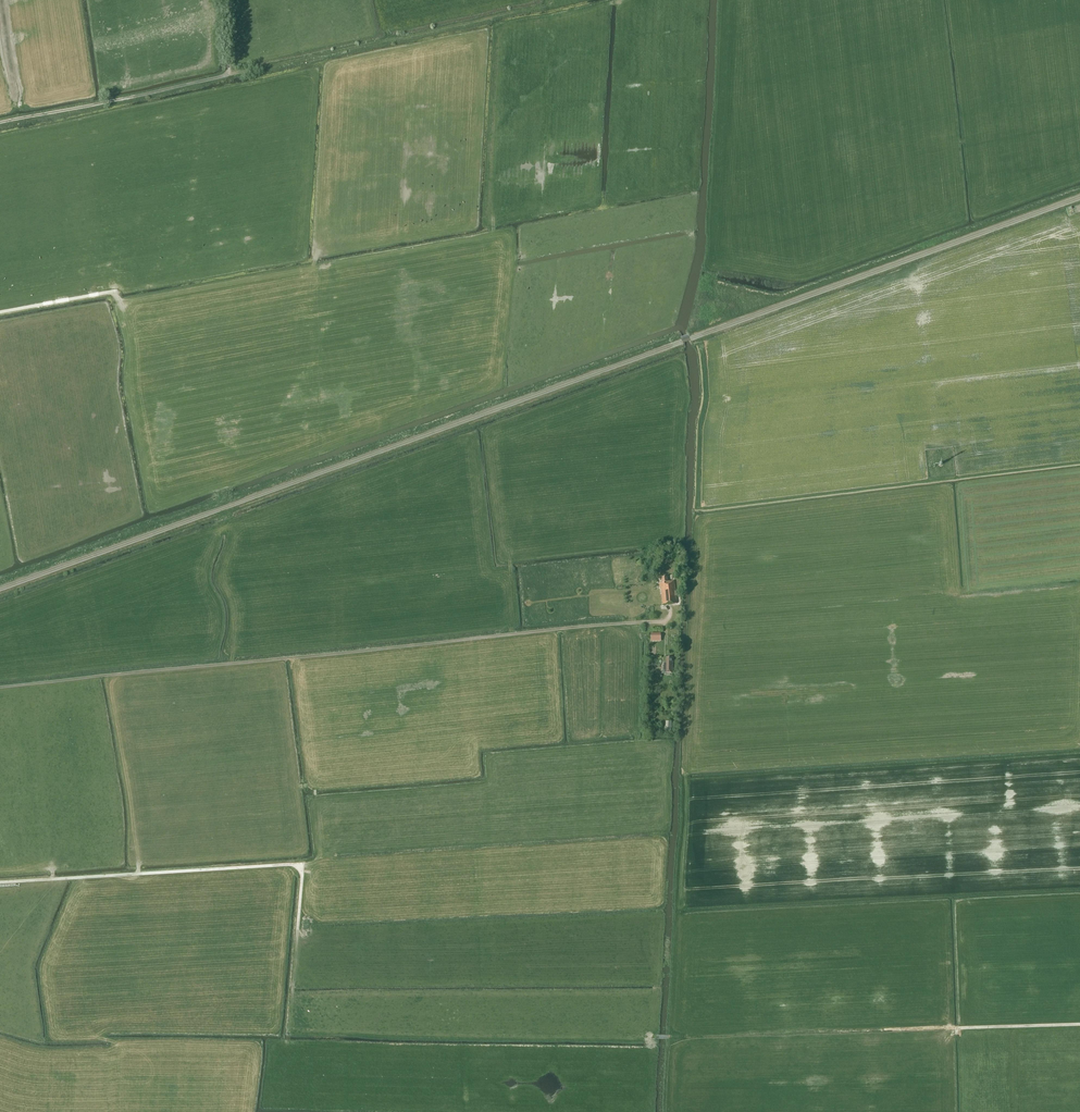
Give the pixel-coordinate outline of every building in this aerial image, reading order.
[(676,598),(675,580),(668,581),(668,576),(662,577),(663,587),(661,587),(663,605),(677,604),(676,598)] [(673,658),(666,657),(666,663),(664,663),(664,673),(673,673),(673,658)] [(18,894),(18,884),(9,885),(9,895),(18,894)]
